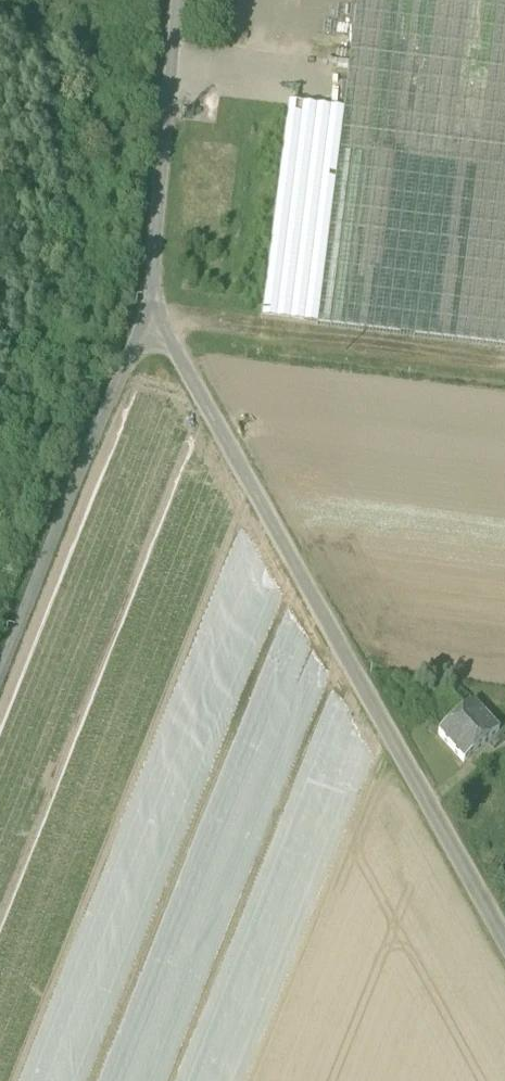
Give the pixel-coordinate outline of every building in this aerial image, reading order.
[(504,349),(504,0),(357,0),(343,110),(316,325),(504,349)] [(191,26),(201,28),(203,18),(194,16),(191,26)] [(261,318),(316,325),(343,110),(288,103),(261,318)] [(446,710),(454,719),(473,702),(456,683),(431,706),(439,715),(446,710)] [(439,733),(464,761),(498,730),(473,702),(454,719),(439,733)]
